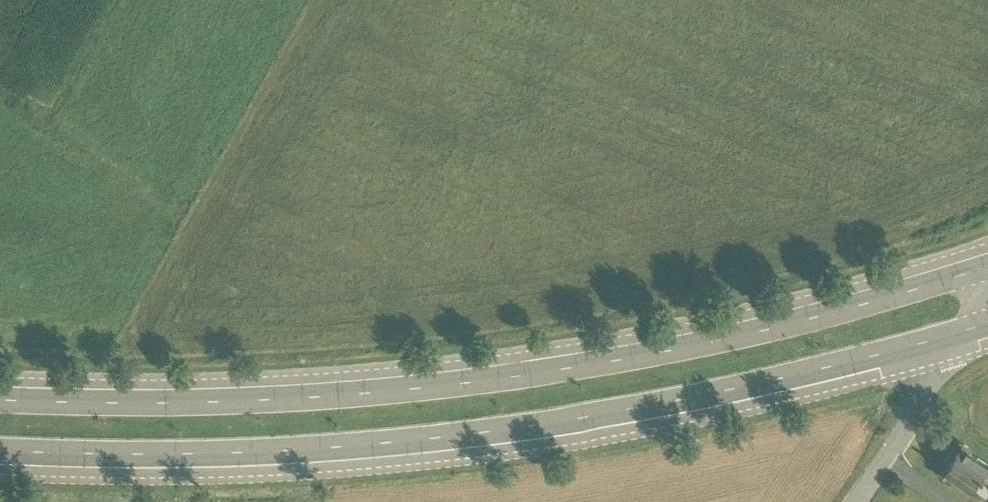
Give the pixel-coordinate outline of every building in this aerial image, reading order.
[(967,441),(964,445),(960,441),(955,448),(952,446),(946,455),(947,456),(942,463),(943,463),(944,462),(972,481),(978,472),(987,478),(987,455),(967,441)]
